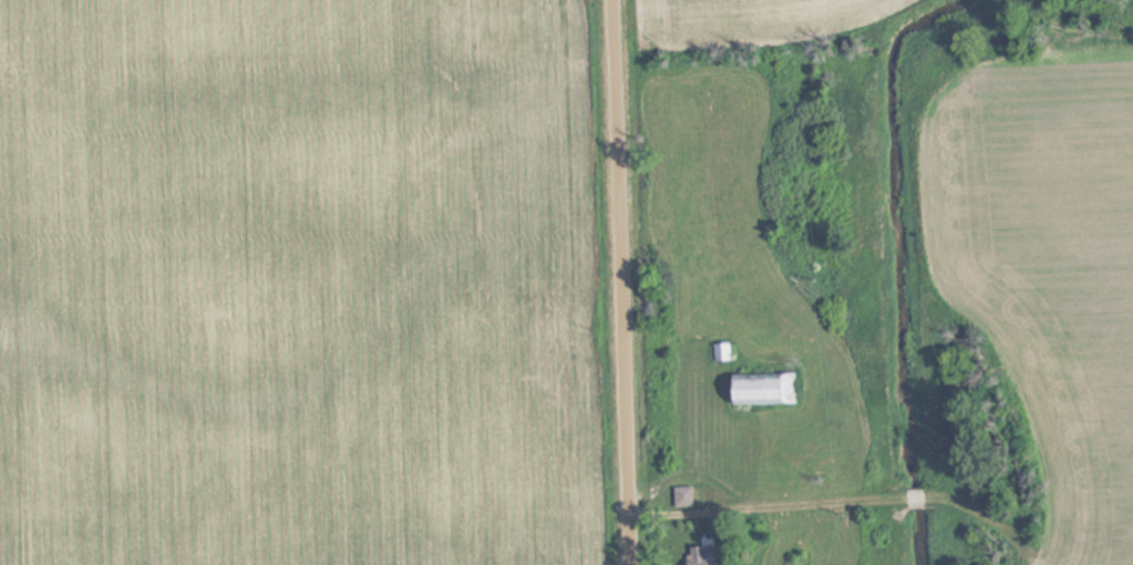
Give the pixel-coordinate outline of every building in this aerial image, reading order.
[(716,361),(732,361),(731,344),(715,344),(716,361)] [(797,404),(797,375),(738,375),(738,404),(797,404)] [(693,507),(693,488),(675,488),(675,507),(693,507)] [(689,564),(718,564),(718,547),(689,547),(689,564)]
